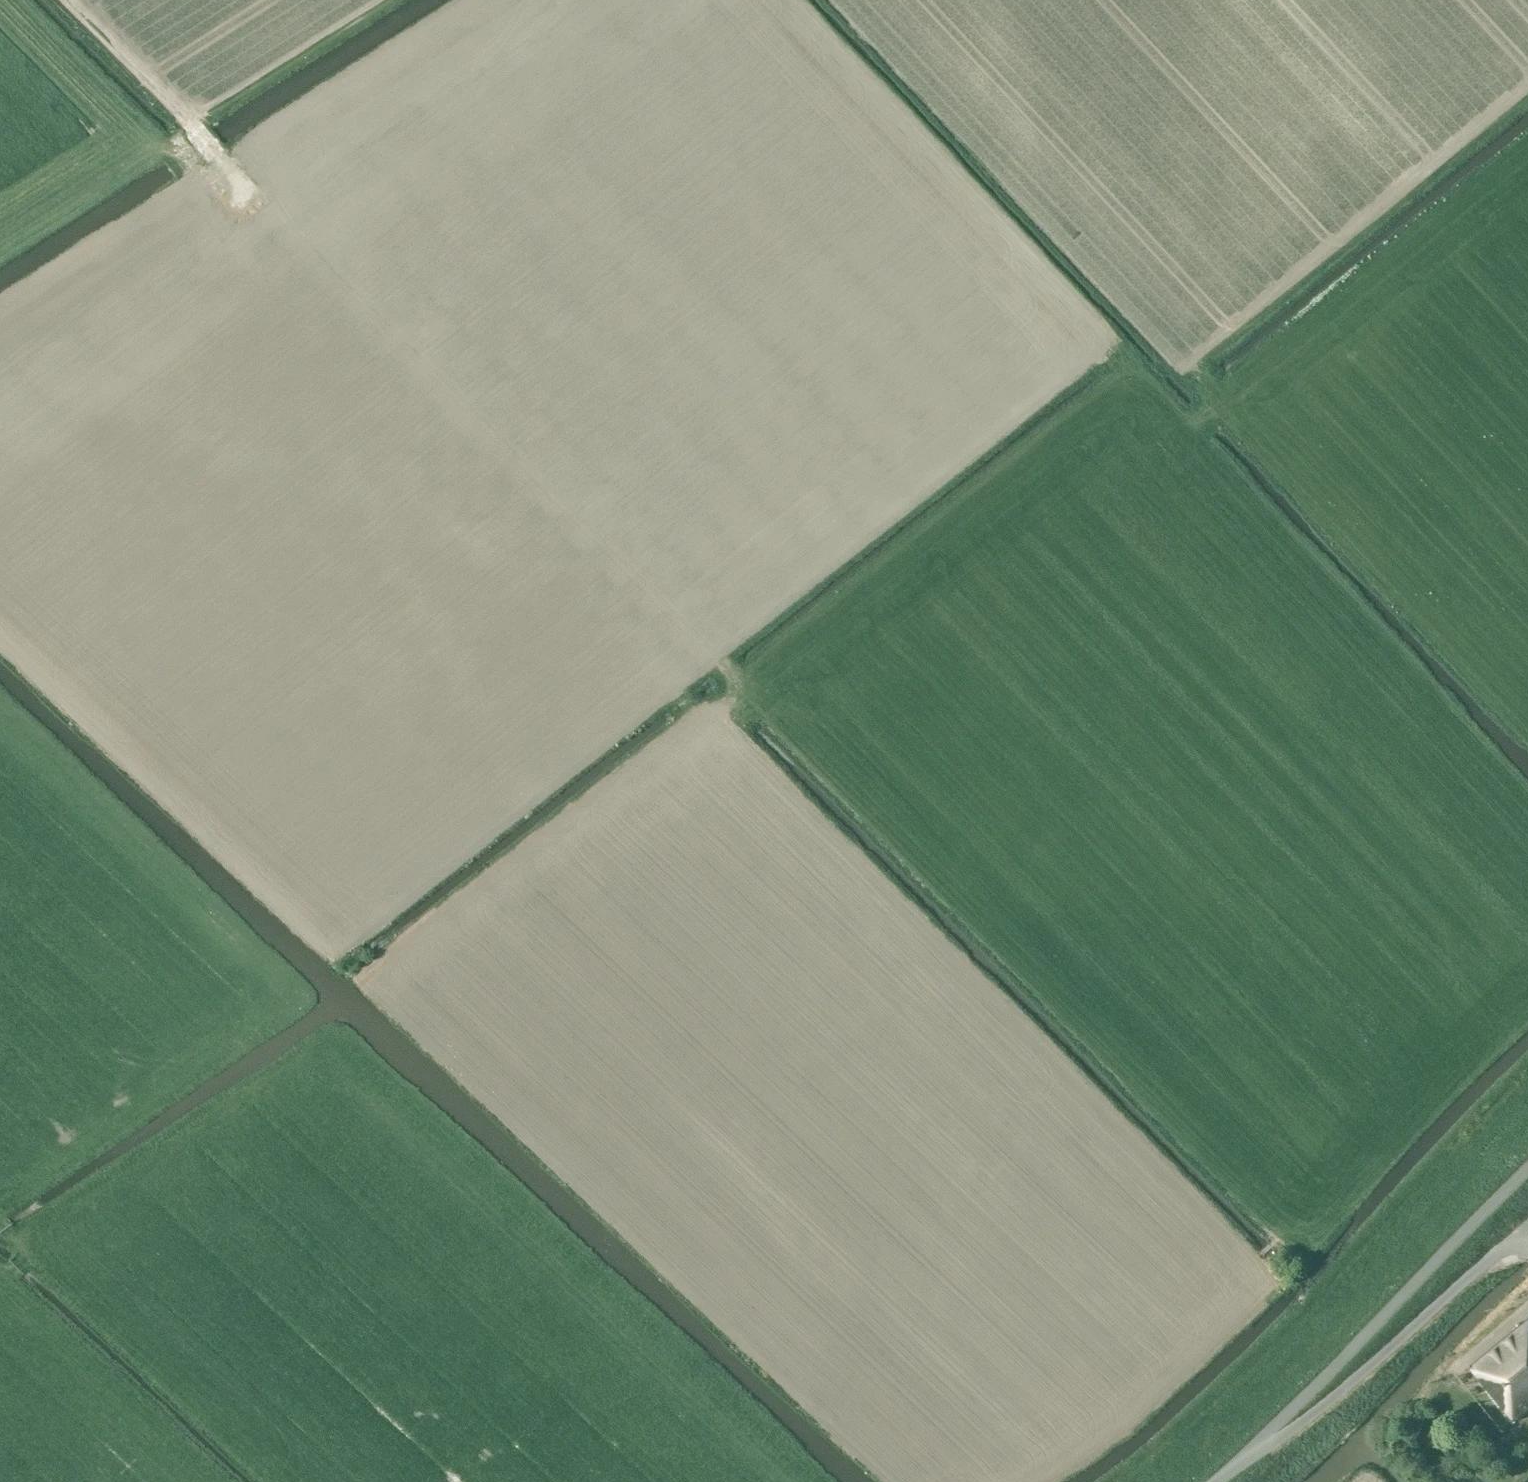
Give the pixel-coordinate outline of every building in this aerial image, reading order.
[(1527,1410),(1527,1318),(1469,1366),(1514,1421),(1527,1410)]
